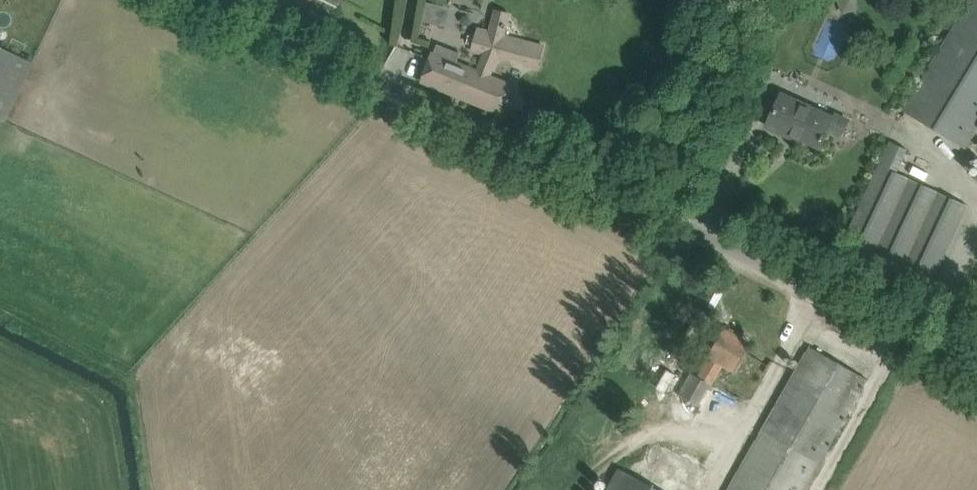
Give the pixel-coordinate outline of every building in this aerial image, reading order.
[(976,130),(976,0),(972,0),(905,109),(966,147),(976,130)] [(424,20),(448,25),(452,7),(429,1),(424,20)] [(509,101),(516,84),(492,75),(496,56),(522,61),(522,64),(540,67),(544,43),(504,35),(509,12),(494,10),(490,31),(476,28),(472,52),(485,54),(481,71),(458,61),(461,53),(438,44),(435,52),(423,81),(501,113),(506,100),(509,101)] [(30,66),(0,52),(0,123),(3,124),(30,66)] [(820,147),(828,129),(834,117),(783,93),(768,126),(789,136),(790,133),(820,147)] [(854,223),(845,241),(932,282),(941,264),(967,208),(896,175),(908,150),(892,142),(880,168),(854,223)] [(735,368),(739,360),(749,343),(725,329),(698,377),(692,373),(679,396),(700,408),(726,363),(735,368)] [(858,396),(868,379),(811,346),(758,438),(753,448),(729,489),(805,489),(825,453),(858,396)] [(667,369),(656,387),(665,393),(677,374),(667,369)] [(622,468),(609,489),(660,489),(622,468)]
